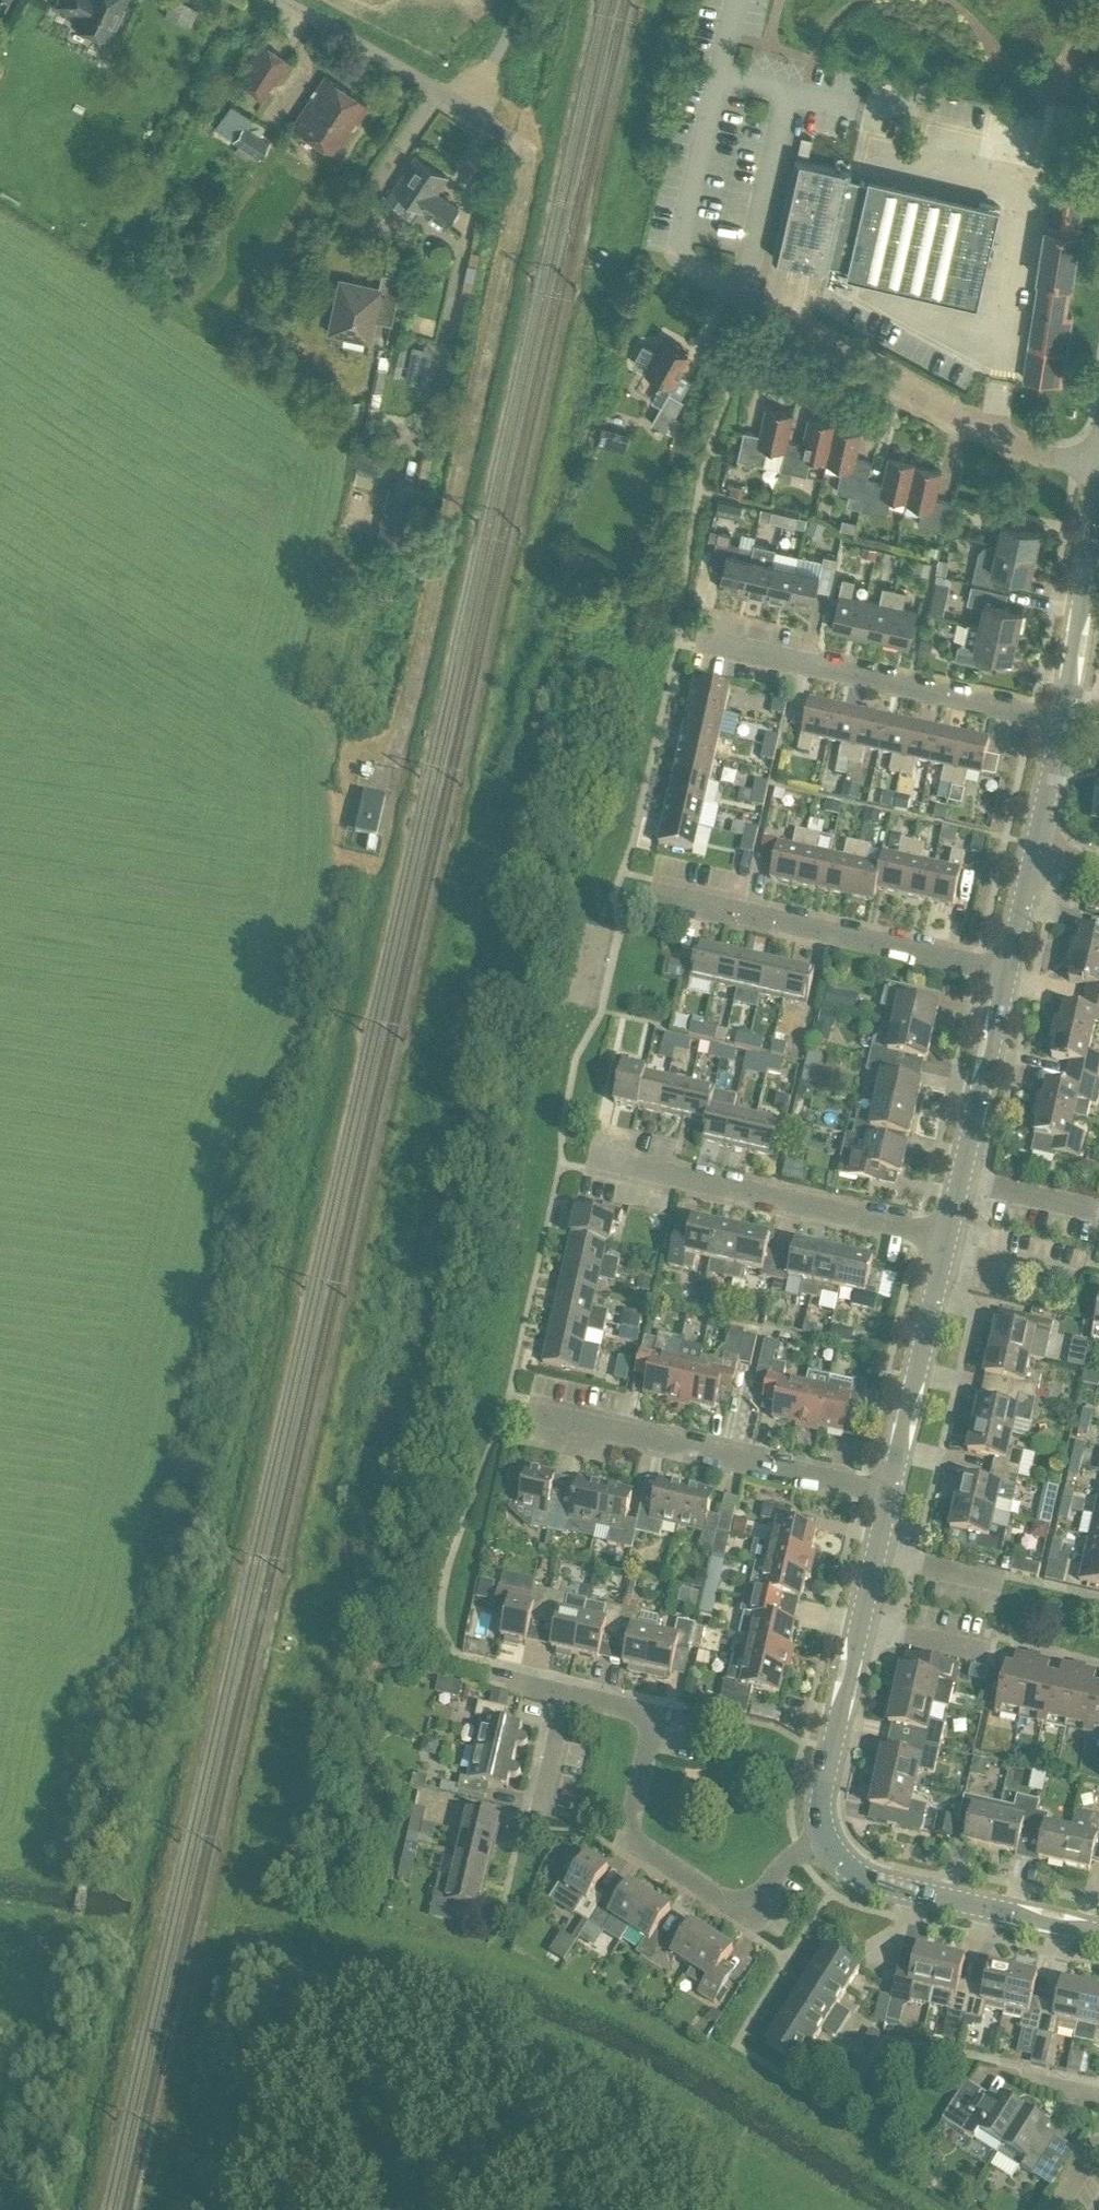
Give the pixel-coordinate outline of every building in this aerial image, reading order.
[(109,39),(127,0),(57,0),(55,5),(75,14),(72,22),(109,39)] [(237,80),(264,98),(288,62),(261,44),(237,80)] [(292,126),(335,154),(367,105),(325,77),(292,126)] [(236,141),(259,156),(268,144),(244,128),(236,141)] [(1026,378),(1062,384),(1073,316),(1066,314),(1071,283),(1073,284),(1081,233),(1079,233),(1092,152),(1061,147),(1049,229),(1047,228),(1039,278),(1041,279),(1026,378)] [(386,201),(397,207),(403,198),(447,227),(460,208),(438,194),(449,179),(416,157),(386,201)] [(831,264),(851,179),(852,172),(797,159),(774,257),(830,270),(831,264)] [(980,208),(851,179),(831,264),(960,293),(980,208)] [(466,278),(465,279),(474,281),(474,280),(477,265),(469,264),(466,278)] [(330,333),(374,343),(378,321),(392,324),(401,277),(385,274),(382,288),(342,279),(330,333)] [(653,422),(667,430),(684,400),(670,392),(683,369),(681,368),(690,353),(667,339),(659,353),(645,344),(634,362),(666,381),(654,400),(662,405),(653,422)] [(396,345),(393,362),(405,364),(408,348),(396,345)] [(377,369),(372,392),(383,394),(387,371),(377,369)] [(345,416),(360,416),(360,402),(345,401),(345,416)] [(370,408),(366,431),(376,433),(380,410),(370,408)] [(744,430),(737,459),(765,465),(780,469),(784,451),(787,440),(793,413),(767,408),(761,434),(744,430)] [(784,451),(780,469),(783,470),(781,478),(793,481),(794,472),(808,475),(812,458),(827,461),(836,423),(810,417),(804,444),(787,440),(784,451)] [(827,461),(827,463),(843,467),(838,490),(863,496),(867,479),(871,462),(856,458),(862,431),(837,425),(838,424),(836,423),(827,461)] [(863,496),(861,507),(888,514),(892,496),(907,499),(915,462),(890,457),(884,483),(867,479),(863,496)] [(907,499),(906,502),(924,506),(919,524),(946,530),(952,502),(936,498),(942,471),(917,465),(918,463),(915,462),(907,499)] [(387,500),(390,484),(373,481),(371,497),(387,500)] [(731,494),(744,497),(746,488),(733,485),(731,494)] [(731,502),(719,499),(716,512),(729,515),(731,502)] [(956,505),(954,513),(962,515),(964,507),(956,505)] [(998,546),(1037,555),(1042,530),(1015,524),(1018,511),(991,505),(988,519),(1003,523),(998,546)] [(770,520),(783,523),(785,513),(772,510),(770,520)] [(785,513),(783,523),(795,525),(797,515),(785,513)] [(807,529),(821,534),(824,522),(811,518),(807,529)] [(844,520),(841,529),(853,532),(855,522),(844,520)] [(711,529),(708,540),(716,542),(728,544),(731,534),(711,529)] [(728,544),(719,588),(735,592),(743,593),(752,550),(728,544)] [(752,550),(743,593),(759,597),(766,598),(773,563),(776,552),(776,550),(753,545),(752,550)] [(1037,555),(998,546),(990,545),(984,547),(980,551),(974,579),(1002,585),(1004,572),(1031,578),(1037,555)] [(875,558),(877,549),(863,546),(861,554),(875,558)] [(931,546),(929,555),(939,558),(941,549),(931,546)] [(820,574),(817,588),(830,591),(835,568),(835,567),(837,558),(824,555),(820,574)] [(940,559),(937,573),(946,575),(949,561),(940,559)] [(773,563),(766,598),(789,603),(797,569),(776,564),(773,563)] [(930,565),(918,563),(917,570),(928,573),(930,565)] [(797,569),(789,603),(813,609),(817,588),(820,574),(797,569)] [(832,629),(859,635),(867,600),(852,596),(856,580),(843,577),(832,629)] [(980,626),(1019,634),(1024,610),(997,604),(1000,591),(973,585),(970,598),(985,602),(980,626)] [(859,635),(885,641),(896,590),(884,587),(880,603),(867,600),(859,635)] [(896,590),(885,641),(910,647),(918,612),(903,608),(907,592),(896,590)] [(946,604),(932,601),(930,612),(944,615),(946,604)] [(1019,634),(980,626),(972,624),(968,643),(963,646),(959,645),(956,659),(983,666),(986,653),(1013,659),(1019,634)] [(922,639),(918,655),(929,657),(933,641),(922,639)] [(689,707),(724,714),(730,690),(695,682),(689,707)] [(829,741),(837,705),(810,699),(799,751),(811,753),(814,737),(829,741)] [(771,713),(783,715),(786,703),(774,700),(771,713)] [(837,705),(829,741),(842,744),(836,772),(847,775),(850,762),(862,710),(837,705)] [(685,727),(719,735),(724,714),(689,707),(685,727)] [(862,710),(850,762),(862,765),(865,749),(880,752),(888,716),(862,710)] [(888,716),(880,752),(893,755),(889,771),(901,774),(912,721),(888,716)] [(931,764),(940,727),(912,721),(901,774),(913,776),(916,760),(931,764)] [(679,751),(714,759),(719,735),(685,727),(679,751)] [(940,727),(931,764),(944,766),(941,782),(953,785),(964,733),(940,727)] [(764,745),(777,748),(779,736),(767,733),(764,745)] [(964,733),(953,785),(964,788),(968,772),(982,775),(990,739),(964,733)] [(777,748),(764,745),(762,758),(774,761),(777,748)] [(674,774),(709,782),(714,759),(679,751),(674,774)] [(709,782),(674,774),(669,798),(703,806),(709,782)] [(754,792),(766,795),(769,782),(757,780),(754,792)] [(845,785),(842,797),(858,801),(861,789),(845,785)] [(953,786),(950,801),(962,803),(965,788),(953,786)] [(375,838),(376,837),(384,798),(384,797),(364,792),(363,793),(354,832),(355,833),(375,838)] [(766,795),(754,792),(751,804),(763,807),(766,795)] [(885,792),(882,806),(891,809),(894,794),(885,792)] [(664,820),(698,828),(703,806),(669,798),(664,820)] [(894,809),(906,812),(908,801),(896,799),(894,809)] [(826,811),(838,814),(840,802),(828,800),(826,811)] [(934,816),(946,818),(948,808),(936,806),(934,816)] [(867,809),(864,821),(879,825),(882,812),(867,809)] [(698,828),(664,820),(658,844),(693,852),(698,828)] [(810,820),(807,832),(821,835),(823,823),(810,820)] [(696,850),(713,854),(718,827),(701,824),(696,850)] [(756,841),(759,827),(747,824),(744,838),(756,841)] [(942,835),(954,837),(956,830),(944,827),(942,835)] [(772,870),(770,877),(796,883),(807,832),(796,830),(793,845),(778,842),(775,853),(772,870)] [(807,832),(796,883),(822,889),(830,854),(817,851),(821,835),(807,832)] [(741,851),(753,853),(756,841),(744,838),(741,851)] [(973,838),(971,850),(982,853),(984,840),(973,838)] [(881,865),(876,888),(902,893),(913,842),(902,839),(899,855),(884,852),(881,865)] [(830,854),(822,889),(848,895),(859,844),(848,841),(845,857),(830,854)] [(913,842),(902,893),(928,899),(935,864),(921,860),(925,844),(913,842)] [(859,844),(848,895),(873,900),(876,888),(881,865),(868,862),(870,849),(871,846),(859,844)] [(935,864),(928,899),(954,905),(958,887),(963,865),(966,853),(953,851),(950,867),(935,864)] [(1072,954),(1098,960),(1098,920),(1093,919),(1090,931),(1082,929),(1079,945),(1074,944),(1072,954)] [(691,979),(714,984),(722,949),(699,944),(691,979)] [(722,949),(714,984),(737,989),(745,954),(722,949)] [(737,989),(759,994),(767,960),(745,954),(737,989)] [(1070,965),(1074,966),(1070,982),(1087,985),(1084,998),(1098,1001),(1098,960),(1072,954),(1070,965)] [(767,960),(759,994),(784,1000),(792,965),(767,960)] [(674,978),(679,979),(683,980),(687,963),(683,962),(678,961),(674,978)] [(792,965),(784,1000),(807,1005),(815,971),(792,965)] [(894,1025),(932,1034),(938,1007),(911,1001),(914,989),(888,983),(882,1008),(897,1011),(894,1025)] [(842,1008),(846,992),(829,989),(825,1004),(842,1008)] [(1055,1032),(1091,1040),(1095,1025),(1098,1026),(1098,1001),(1084,998),(1081,1010),(1064,1006),(1061,1022),(1057,1021),(1055,1032)] [(822,1011),(818,1026),(833,1029),(837,1015),(822,1011)] [(689,1034),(702,1037),(704,1026),(692,1024),(689,1034)] [(874,1040),(870,1060),(897,1066),(900,1054),(926,1060),(932,1034),(894,1025),(891,1039),(881,1036),(874,1040)] [(704,1026),(702,1037),(714,1039),(716,1029),(704,1026)] [(1052,1059),(1069,1063),(1066,1075),(1096,1081),(1098,1068),(1098,1057),(1088,1055),(1091,1040),(1055,1032),(1052,1042),(1056,1043),(1052,1059)] [(736,1044),(748,1047),(751,1037),(738,1034),(736,1044)] [(663,1046),(676,1049),(678,1038),(665,1035),(663,1046)] [(751,1037),(748,1047),(761,1050),(763,1040),(751,1037)] [(678,1038),(676,1049),(687,1051),(690,1041),(678,1038)] [(797,1050),(808,1060),(819,1048),(808,1038),(797,1050)] [(772,1053),(784,1056),(786,1046),(774,1043),(772,1053)] [(709,1056),(722,1059),(724,1049),(712,1046),(709,1056)] [(724,1049),(722,1059),(734,1062),(736,1052),(724,1049)] [(614,1103),(638,1108),(646,1074),(646,1070),(629,1066),(630,1059),(618,1056),(609,1096),(616,1097),(614,1103)] [(755,1067),(769,1070),(772,1060),(757,1057),(755,1067)] [(772,1060),(769,1070),(780,1072),(782,1062),(772,1060)] [(897,1066),(870,1060),(867,1072),(883,1075),(877,1101),(915,1110),(921,1083),(895,1077),(897,1066)] [(804,1072),(802,1082),(816,1085),(818,1075),(804,1072)] [(638,1108),(661,1113),(669,1079),(646,1074),(638,1108)] [(1037,1108),(1074,1117),(1087,1120),(1090,1106),(1096,1107),(1098,1095),(1098,1082),(1096,1081),(1066,1075),(1064,1087),(1046,1083),(1043,1099),(1039,1098),(1037,1108)] [(669,1079),(661,1113),(683,1119),(691,1084),(669,1079)] [(683,1119),(706,1124),(707,1124),(711,1106),(712,1106),(715,1090),(691,1084),(683,1119)] [(812,1100),(814,1090),(805,1088),(803,1098),(812,1100)] [(846,1101),(847,1095),(837,1092),(835,1098),(846,1101)] [(724,1109),(712,1106),(711,1106),(707,1124),(706,1124),(702,1141),(726,1146),(734,1111),(738,1097),(727,1094),(724,1109)] [(853,1136),(869,1139),(880,1142),(883,1131),(909,1137),(915,1110),(877,1101),(874,1116),(858,1112),(853,1136)] [(1038,1121),(1031,1153),(1055,1158),(1056,1154),(1079,1159),(1084,1135),(1071,1132),(1074,1117),(1037,1108),(1034,1120),(1038,1121)] [(734,1111),(726,1146),(749,1151),(757,1117),(734,1111)] [(757,1117),(749,1151),(773,1157),(781,1122),(757,1117)] [(840,1174),(871,1181),(874,1169),(901,1175),(907,1148),(880,1142),(869,1139),(853,1136),(848,1135),(840,1174)] [(572,1236),(607,1243),(610,1244),(614,1226),(621,1228),(624,1215),(585,1206),(583,1212),(578,1211),(572,1236)] [(711,1260),(719,1225),(694,1220),(691,1229),(678,1226),(669,1266),(693,1271),(697,1257),(711,1260)] [(723,1278),(733,1280),(744,1231),(719,1225),(711,1260),(726,1264),(723,1278)] [(770,1236),(744,1231),(733,1280),(744,1282),(747,1268),(761,1271),(760,1276),(774,1279),(779,1253),(767,1251),(770,1236)] [(567,1260),(618,1271),(620,1261),(604,1257),(607,1243),(572,1236),(567,1260)] [(800,1295),(811,1298),(822,1248),(795,1242),(792,1256),(779,1253),(774,1279),(784,1282),(788,1283),(789,1277),(804,1281),(800,1295)] [(822,1248),(811,1298),(822,1300),(820,1309),(834,1312),(839,1289),(847,1254),(822,1248)] [(847,1254),(839,1289),(855,1292),(851,1306),(876,1312),(885,1272),(871,1269),(873,1260),(847,1254)] [(561,1285),(596,1293),(599,1280),(615,1283),(618,1271),(567,1260),(561,1285)] [(648,1291),(651,1280),(638,1277),(636,1288),(648,1291)] [(782,1291),(784,1282),(774,1279),(772,1289),(782,1291)] [(561,1285),(556,1310),(607,1321),(609,1311),(593,1308),(596,1293),(561,1285)] [(701,1314),(717,1318),(720,1308),(704,1304),(701,1314)] [(549,1337),(584,1345),(588,1331),(604,1334),(607,1321),(556,1310),(549,1337)] [(620,1327),(621,1327),(636,1331),(639,1316),(623,1312),(620,1327)] [(993,1348),(1031,1357),(1036,1332),(1051,1336),(1054,1323),(1028,1317),(1025,1330),(998,1323),(993,1348)] [(805,1333),(819,1337),(822,1326),(807,1322),(805,1333)] [(636,1331),(621,1327),(619,1337),(635,1340),(637,1331),(636,1331)] [(703,1348),(690,1404),(714,1410),(720,1383),(732,1386),(737,1363),(738,1359),(739,1359),(744,1336),(745,1331),(734,1328),(729,1346),(722,1351),(720,1361),(705,1358),(707,1349),(703,1348)] [(644,1394),(669,1399),(682,1339),(663,1335),(662,1341),(645,1338),(639,1365),(650,1368),(644,1394)] [(739,1359),(738,1359),(737,1363),(751,1366),(757,1339),(744,1336),(739,1359)] [(600,1349),(584,1345),(549,1337),(543,1364),(594,1375),(600,1349)] [(682,1339),(669,1399),(668,1402),(690,1407),(690,1404),(703,1348),(684,1344),(685,1340),(682,1339)] [(764,1340),(758,1367),(772,1370),(774,1362),(779,1343),(764,1340)] [(1010,1393),(1037,1399),(1039,1390),(1043,1374),(1027,1371),(1031,1357),(993,1348),(987,1373),(1013,1379),(1010,1393)] [(617,1368),(628,1370),(631,1357),(620,1354),(617,1368)] [(772,1370),(768,1388),(780,1391),(775,1414),(774,1419),(797,1425),(806,1386),(783,1381),(787,1365),(774,1362),(772,1370)] [(797,1425),(797,1427),(818,1432),(819,1429),(831,1377),(809,1372),(806,1386),(797,1425)] [(1098,1387),(1098,1376),(1085,1373),(1082,1383),(1098,1387)] [(831,1377),(819,1429),(844,1435),(850,1408),(861,1411),(868,1383),(855,1380),(854,1382),(831,1377)] [(981,1398),(975,1425),(1013,1434),(1017,1418),(1032,1422),(1037,1399),(1010,1393),(1008,1404),(981,1398)] [(1062,1407),(1060,1416),(1064,1422),(1073,1424),(1076,1410),(1062,1407)] [(1081,1420),(1091,1423),(1094,1412),(1084,1409),(1081,1420)] [(1091,1423),(1081,1420),(1079,1432),(1089,1434),(1091,1423)] [(993,1470),(1019,1476),(1025,1451),(1010,1447),(1013,1434),(975,1425),(969,1450),(996,1457),(993,1470)] [(1074,1453),(1071,1463),(1082,1465),(1084,1455),(1074,1453)] [(1071,1463),(1069,1475),(1079,1477),(1082,1465),(1071,1463)] [(549,1530),(555,1532),(561,1505),(549,1503),(555,1476),(528,1470),(519,1508),(534,1511),(531,1526),(549,1530)] [(958,1502),(995,1511),(998,1498),(1013,1502),(1019,1476),(993,1470),(990,1483),(963,1477),(958,1502)] [(1048,1483),(1059,1485),(1061,1475),(1054,1473),(1050,1475),(1048,1483)] [(573,1508),(561,1505),(555,1532),(568,1535),(571,1519),(597,1525),(605,1487),(578,1481),(573,1508)] [(678,1526),(686,1487),(660,1481),(654,1509),(641,1506),(638,1523),(635,1532),(661,1538),(664,1523),(678,1526)] [(605,1487),(597,1525),(612,1529),(608,1544),(632,1549),(635,1532),(638,1523),(626,1520),(632,1493),(605,1487)] [(717,1531),(719,1523),(707,1520),(714,1493),(686,1487),(678,1526),(704,1531),(702,1539),(715,1542),(717,1531)] [(1061,1507),(1072,1510),(1074,1498),(1064,1496),(1061,1507)] [(995,1511),(958,1502),(952,1528),(978,1534),(975,1548),(1002,1554),(1007,1529),(992,1525),(995,1511)] [(772,1544),(812,1552),(817,1529),(790,1523),(793,1511),(764,1504),(761,1518),(777,1521),(772,1544)] [(1072,1510),(1061,1507),(1059,1518),(1069,1521),(1072,1510)] [(1049,1524),(1050,1524),(1053,1514),(1043,1511),(1041,1522),(1049,1524)] [(721,1515),(719,1523),(717,1531),(729,1534),(733,1518),(721,1515)] [(1090,1537),(1098,1539),(1098,1516),(1095,1515),(1090,1537)] [(743,1537),(746,1523),(735,1520),(732,1535),(743,1537)] [(1049,1524),(1041,1522),(1034,1520),(1032,1531),(1036,1537),(1045,1539),(1049,1524)] [(540,1544),(539,1552),(550,1554),(555,1532),(549,1530),(545,1546),(540,1544)] [(1086,1558),(1098,1561),(1098,1539),(1090,1537),(1086,1558)] [(763,1565),(807,1575),(811,1576),(816,1553),(812,1552),(772,1544),(755,1540),(750,1562),(757,1564),(763,1565)] [(1054,1540),(1051,1551),(1062,1553),(1064,1542),(1054,1540)] [(1051,1551),(1049,1562),(1059,1564),(1062,1553),(1051,1551)] [(1081,1580),(1098,1584),(1098,1561),(1086,1558),(1081,1580)] [(1011,1571),(1038,1577),(1041,1566),(1014,1559),(1011,1571)] [(807,1575),(763,1565),(757,1564),(752,1586),(746,1585),(743,1598),(772,1604),(774,1594),(801,1600),(807,1575)] [(704,1589),(717,1592),(719,1582),(706,1579),(704,1589)] [(476,1599),(491,1603),(495,1586),(480,1582),(476,1599)] [(544,1620),(550,1593),(533,1589),(532,1593),(500,1586),(495,1611),(507,1613),(502,1639),(505,1640),(504,1644),(518,1647),(519,1643),(526,1644),(532,1617),(544,1620)] [(717,1592),(704,1589),(702,1599),(715,1602),(717,1592)] [(587,1601),(550,1593),(544,1620),(558,1623),(552,1650),(558,1651),(557,1656),(571,1659),(572,1655),(575,1655),(587,1601)] [(740,1635),(747,1636),(790,1646),(795,1623),(769,1618),(772,1604),(743,1598),(740,1611),(745,1612),(740,1635)] [(617,1636),(623,1609),(587,1601),(575,1655),(599,1661),(605,1634),(617,1636)] [(623,1609),(617,1636),(630,1639),(624,1666),(630,1667),(629,1672),(646,1676),(647,1671),(655,1633),(658,1622),(640,1618),(641,1613),(639,1612),(641,1604),(628,1601),(626,1610),(623,1609)] [(692,1645),(696,1625),(678,1621),(674,1638),(655,1633),(647,1671),(646,1676),(665,1680),(666,1675),(670,1677),(676,1650),(690,1653),(692,1645)] [(696,1625),(692,1645),(703,1648),(707,1627),(696,1625)] [(742,1659),(784,1668),(790,1670),(794,1647),(790,1646),(747,1636),(742,1659)] [(464,1644),(463,1651),(463,1652),(474,1654),(476,1646),(464,1644)] [(998,1707),(996,1714),(1019,1719),(1033,1657),(1017,1653),(1013,1667),(1007,1665),(998,1707)] [(896,1695),(934,1704),(949,1708),(959,1667),(931,1661),(908,1656),(904,1669),(902,1668),(896,1695)] [(784,1668),(742,1659),(734,1657),(729,1681),(725,1680),(718,1709),(746,1715),(752,1687),(779,1692),(784,1668)] [(1033,1657),(1019,1719),(1043,1725),(1054,1676),(1047,1674),(1050,1660),(1033,1657)] [(1054,1676),(1043,1725),(1066,1730),(1080,1668),(1063,1664),(1060,1677),(1054,1676)] [(1066,1730),(1089,1735),(1098,1691),(1098,1686),(1093,1685),(1096,1671),(1080,1668),(1066,1730)] [(439,1679),(438,1686),(448,1689),(450,1681),(439,1679)] [(492,1690),(490,1702),(508,1706),(511,1694),(492,1690)] [(1089,1735),(1098,1737),(1098,1691),(1089,1735)] [(764,1694),(763,1706),(783,1707),(783,1695),(764,1694)] [(916,1730),(913,1743),(940,1749),(946,1724),(931,1721),(934,1704),(896,1695),(889,1723),(916,1730)] [(515,1726),(504,1723),(507,1710),(479,1704),(476,1717),(483,1718),(475,1748),(514,1757),(516,1748),(521,1750),(523,1749),(524,1749),(525,1748),(526,1747),(526,1746),(527,1744),(527,1743),(526,1741),(525,1740),(522,1738),(513,1736),(515,1726)] [(877,1777),(916,1786),(919,1770),(934,1773),(940,1749),(913,1743),(910,1756),(883,1750),(877,1777)] [(514,1757),(475,1748),(468,1780),(461,1779),(458,1792),(486,1799),(489,1786),(501,1789),(503,1779),(512,1781),(514,1781),(516,1780),(518,1779),(519,1776),(519,1773),(517,1771),(515,1770),(511,1769),(514,1757)] [(984,1777),(988,1760),(975,1757),(971,1774),(984,1777)] [(417,1775),(415,1787),(425,1789),(428,1777),(417,1775)] [(916,1786),(877,1777),(870,1805),(905,1813),(902,1827),(921,1832),(927,1806),(912,1803),(916,1786)] [(967,1842),(992,1848),(1002,1805),(965,1796),(959,1823),(971,1825),(967,1842)] [(1002,1805),(992,1848),(1018,1854),(1021,1837),(1032,1839),(1038,1813),(1040,1801),(1018,1797),(1016,1808),(1002,1805)] [(415,1808),(412,1820),(425,1823),(428,1811),(415,1808)] [(467,1809),(461,1832),(496,1840),(501,1817),(467,1809)] [(1073,1831),(1065,1865),(1090,1871),(1093,1860),(1098,1862),(1098,1816),(1077,1811),(1073,1831)] [(1038,1813),(1032,1839),(1043,1842),(1039,1859),(1065,1865),(1073,1831),(1047,1826),(1049,1815),(1038,1813)] [(939,1817),(935,1835),(951,1838),(955,1820),(939,1817)] [(425,1823),(412,1820),(409,1833),(422,1836),(425,1823)] [(496,1840),(461,1832),(456,1855),(491,1863),(496,1840)] [(417,1857),(405,1854),(401,1867),(414,1870),(417,1857)] [(485,1887),(491,1863),(456,1855),(450,1879),(485,1887)] [(551,1899),(588,1923),(603,1899),(593,1893),(608,1869),(586,1856),(575,1873),(570,1870),(551,1899)] [(1030,1860),(1029,1878),(1040,1879),(1042,1861),(1030,1860)] [(411,1882),(414,1870),(401,1867),(398,1879),(411,1882)] [(450,1879),(440,1876),(435,1900),(479,1911),(485,1887),(450,1879)] [(603,1899),(588,1923),(604,1933),(613,1919),(629,1929),(649,1896),(629,1883),(614,1906),(603,1899)] [(635,1953),(651,1963),(666,1939),(654,1932),(669,1909),(649,1896),(629,1929),(645,1939),(635,1953)] [(666,1939),(651,1963),(666,1973),(676,1959),(691,1969),(712,1936),(692,1923),(677,1946),(666,1939)] [(486,1939),(488,1926),(480,1924),(477,1937),(486,1939)] [(712,1936),(691,1969),(693,1970),(689,1976),(703,1985),(698,1993),(714,2003),(735,1969),(724,1962),(732,1949),(712,1936)] [(848,1988),(860,1969),(827,1948),(815,1967),(848,1988)] [(911,2002),(929,2006),(941,1954),(918,1948),(911,1975),(898,1972),(892,2000),(910,2004),(911,2002)] [(946,2012),(965,2017),(971,1989),(958,1986),(964,1959),(941,1954),(929,2006),(947,2010),(946,2012)] [(1005,2008),(1014,1971),(990,1965),(984,1992),(971,1989),(965,2017),(974,2019),(982,2021),(985,2009),(1004,2013),(1005,2008)] [(1017,1971),(1014,1971),(1005,2008),(1004,2013),(1003,2017),(1021,2021),(1019,2029),(1037,2034),(1044,2006),(1031,2003),(1037,1976),(1031,1974),(1032,1969),(1018,1966),(1017,1971)] [(848,1988),(815,1967),(803,1986),(836,2007),(838,2004),(848,1988)] [(1056,2009),(1044,2006),(1037,2034),(1035,2044),(1046,2046),(1049,2036),(1055,2038),(1057,2030),(1076,2034),(1087,1988),(1063,1982),(1056,2009)] [(836,2007),(803,1986),(791,2006),(824,2026),(822,2029),(836,2038),(852,2013),(838,2004),(836,2007)] [(1076,2034),(1075,2039),(1093,2043),(1093,2046),(1098,2047),(1098,1990),(1087,1988),(1076,2034)] [(878,2007),(888,2009),(891,1999),(891,1996),(881,1994),(878,2007)] [(822,2029),(824,2026),(791,2006),(779,2025),(812,2045),(822,2029)] [(888,2009),(878,2007),(875,2021),(885,2023),(886,2019),(888,2009)] [(713,2008),(706,2018),(716,2024),(722,2014),(713,2008)] [(974,2019),(965,2017),(963,2026),(972,2028),(973,2024),(974,2019)] [(800,2064),(812,2045),(779,2025),(767,2044),(800,2064)] [(864,2041),(873,2047),(881,2035),(871,2029),(864,2041)] [(857,2073),(864,2061),(855,2055),(848,2067),(857,2073)] [(840,2079),(849,2084),(857,2073),(848,2067),(840,2079)] [(955,2099),(943,2118),(999,2153),(1024,2112),(1000,2097),(993,2107),(981,2099),(974,2111),(955,2099)] [(1048,2127),(1024,2112),(999,2153),(1041,2180),(1063,2145),(1044,2133),(1048,2127)]
